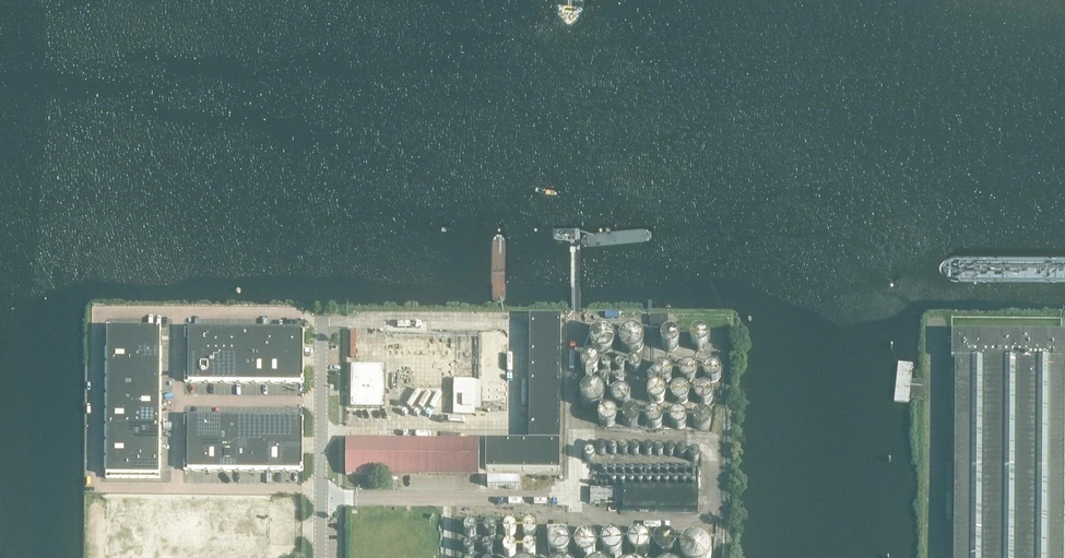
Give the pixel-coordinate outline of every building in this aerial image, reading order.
[(560,471),(561,317),(530,317),(529,441),(486,440),(486,470),(560,471)] [(120,349),(120,329),(120,330),(112,330),(112,329),(111,329),(111,325),(107,326),(107,349),(108,349),(120,349)] [(160,350),(160,329),(160,326),(157,326),(157,329),(155,329),(155,330),(148,330),(148,329),(147,329),(147,350),(159,350),(160,350)] [(134,350),(134,329),(133,329),(133,330),(125,330),(125,329),(120,329),(120,349),(134,350)] [(147,350),(147,329),(142,329),(142,330),(135,330),(135,329),(134,329),(134,350),(147,350)] [(204,356),(204,330),(196,330),(196,329),(185,329),(185,356),(204,356)] [(220,356),(220,330),(212,330),(212,329),(204,329),(204,330),(204,356),(220,356)] [(236,356),(236,331),(228,330),(220,329),(220,330),(220,356),(236,356)] [(615,343),(615,341),(614,338),(612,334),(611,332),(609,331),(607,330),(604,329),(602,329),(600,329),(597,330),(594,332),(593,334),(591,337),(590,339),(590,342),(591,346),(592,349),(594,351),(598,353),(600,354),(603,354),(605,353),(609,352),(611,350),(613,348),(614,346),(615,343)] [(251,356),(252,331),(243,331),(243,330),(236,330),(236,331),(236,356),(251,356)] [(267,357),(267,331),(259,331),(259,330),(252,330),(252,331),(251,356),(267,357)] [(283,357),(283,331),(275,331),(275,330),(267,330),(267,331),(267,357),(283,357)] [(304,349),(304,330),(299,330),(299,331),(290,331),(290,330),(283,330),(283,331),(283,357),(304,357),(304,356),(303,356),(303,349),(304,349)] [(644,342),(644,339),(642,336),(641,334),(639,333),(637,331),(633,330),(631,330),(629,331),(627,331),(624,333),(623,334),(621,337),(620,340),(619,342),(619,344),(620,347),(621,349),(623,351),(625,353),(628,354),(630,355),(632,355),(636,354),(638,353),(640,352),(642,350),(644,346),(644,344),(644,342)] [(1064,362),(1064,361),(1064,334),(951,333),(951,361),(953,361),(953,360),(955,360),(954,557),(1063,557),(1064,362)] [(676,336),(673,334),(672,334),(669,334),(668,334),(665,335),(663,337),(662,339),(661,340),(661,342),(661,344),(661,346),(662,348),(663,349),(664,351),(666,352),(669,353),(672,352),(673,352),(675,351),(677,350),(679,347),(679,346),(679,343),(679,341),(679,340),(678,338),(676,336)] [(706,336),(704,335),(701,334),(698,334),(696,334),(694,335),(692,337),(691,339),(690,341),(690,342),(690,345),(691,347),(692,349),(694,350),(695,351),(698,352),(699,352),(701,352),(702,352),(704,351),(706,350),(707,348),(708,346),(709,343),(709,341),(708,340),(707,338),(706,336)] [(133,365),(134,350),(120,349),(108,349),(108,358),(107,358),(107,365),(108,365),(133,365)] [(159,358),(159,350),(147,350),(134,350),(133,365),(159,365),(160,365),(160,358),(159,358)] [(596,357),(594,355),(591,355),(588,355),(586,356),(583,357),(582,359),(581,362),(580,363),(580,366),(581,368),(583,370),(585,373),(587,374),(591,374),(593,373),(596,372),(596,371),(598,370),(599,369),(599,366),(600,364),(599,363),(599,360),(597,358),(596,357)] [(204,382),(204,356),(185,356),(185,383),(196,383),(196,382),(204,382)] [(220,382),(220,356),(204,356),(204,382),(204,383),(211,383),(211,382),(220,382)] [(235,382),(236,356),(220,356),(220,382),(220,383),(227,383),(227,382),(235,382)] [(251,382),(251,356),(236,356),(235,382),(235,383),(243,383),(243,382),(251,382)] [(267,382),(267,357),(251,356),(251,382),(251,383),(259,383),(259,382),(267,382)] [(283,383),(283,357),(267,357),(267,382),(267,383),(274,383),(283,383)] [(303,384),(303,365),(303,358),(304,358),(304,357),(283,357),(283,383),(283,384),(290,384),(290,383),(298,383),(298,384),(303,384)] [(640,363),(639,361),(638,360),(636,359),(635,359),(634,359),(633,360),(632,360),(631,361),(630,361),(629,363),(629,364),(628,366),(629,368),(630,369),(631,370),(632,371),(633,371),(635,372),(636,371),(638,371),(639,370),(640,369),(640,368),(641,366),(641,365),(640,363)] [(610,366),(610,365),(609,364),(608,363),(606,363),(605,363),(604,363),(603,364),(602,365),(602,366),(601,366),(601,367),(601,368),(602,369),(603,370),(603,371),(604,371),(605,372),(606,372),(607,372),(608,371),(609,371),(610,370),(610,369),(610,368),(610,366)] [(623,364),(622,364),(621,363),(620,363),(619,363),(618,364),(617,364),(616,365),(616,366),(615,368),(616,369),(616,370),(617,371),(617,372),(618,372),(620,372),(621,372),(622,372),(623,371),(624,371),(624,370),(624,369),(625,368),(624,367),(624,365),(623,364)] [(133,381),(133,365),(108,365),(108,373),(107,373),(107,381),(133,381)] [(159,374),(159,365),(133,365),(133,381),(159,381),(160,381),(160,374),(159,374)] [(385,387),(385,365),(351,365),(351,408),(382,408),(382,387),(385,387)] [(696,370),(695,369),(693,367),(692,366),(690,365),(688,365),(686,365),(684,366),(681,368),(680,370),(679,372),(679,374),(679,376),(680,378),(681,380),(682,381),(683,382),(685,383),(687,383),(689,383),(690,383),(693,382),(694,381),(695,380),(696,378),(697,376),(697,374),(697,372),(696,370)] [(719,369),(717,367),(714,365),(712,365),(711,365),(709,365),(706,367),(705,368),(704,370),(703,372),(702,374),(703,376),(703,378),(705,380),(707,382),(709,383),(713,383),(714,383),(716,382),(718,381),(719,379),(720,377),(721,375),(721,373),(720,371),(719,369)] [(668,368),(667,367),(665,366),(663,366),(661,366),(659,367),(657,368),(656,369),(655,371),(654,372),(654,375),(654,376),(655,378),(655,379),(657,381),(659,382),(660,383),(662,384),(664,384),(666,383),(668,382),(669,382),(670,380),(671,378),(672,376),(672,374),(672,373),(671,371),(670,369),(668,368)] [(608,379),(608,378),(606,377),(605,377),(604,377),(603,377),(602,377),(601,378),(601,379),(600,379),(600,381),(600,382),(600,383),(601,384),(601,385),(602,386),(603,386),(604,386),(605,386),(606,386),(607,385),(608,385),(608,384),(609,382),(609,381),(608,379)] [(623,380),(623,379),(622,379),(622,378),(621,378),(620,377),(619,377),(617,378),(616,379),(615,380),(615,382),(615,384),(616,384),(616,385),(617,386),(618,386),(620,386),(621,386),(622,385),(623,384),(624,383),(624,381),(623,380)] [(638,380),(637,379),(636,379),(635,378),(634,378),(632,378),(630,379),(628,381),(627,383),(628,385),(628,387),(629,388),(631,389),(632,390),(634,390),(635,390),(636,389),(638,388),(638,387),(639,386),(640,384),(639,383),(639,382),(638,380)] [(133,397),(133,381),(107,381),(107,389),(106,389),(106,396),(107,397),(133,397)] [(159,389),(159,381),(133,381),(133,397),(159,397),(160,397),(160,389),(159,389)] [(475,409),(475,381),(454,381),(453,409),(475,409)] [(604,400),(605,396),(604,393),(604,392),(602,389),(600,387),(598,386),(595,385),(592,384),(589,385),(587,386),(584,387),(581,390),(581,392),(580,395),(580,397),(580,400),(581,402),(583,406),(585,407),(587,408),(589,409),(592,409),(595,409),(597,408),(600,407),(601,406),(603,404),(604,400)] [(664,389),(662,388),(661,387),(658,386),(656,386),(653,387),(652,388),(650,389),(649,391),(648,392),(648,394),(648,396),(648,398),(649,400),(650,402),(652,403),(654,404),(655,405),(658,405),(660,404),(662,403),(665,401),(666,399),(666,397),(666,395),(666,393),(665,391),(664,389)] [(689,393),(688,391),(686,388),(683,387),(681,386),(677,387),(675,388),(674,389),(672,391),(671,392),(671,394),(671,397),(671,398),(672,400),(673,402),(674,403),(676,405),(678,405),(680,405),(682,405),(684,405),(687,403),(688,401),(689,399),(690,398),(690,395),(689,393)] [(712,393),(711,391),(709,389),(707,388),(705,387),(703,387),(700,388),(698,389),(696,391),(695,393),(695,395),(695,397),(695,399),(696,401),(698,403),(700,404),(702,405),(705,405),(707,405),(709,404),(711,403),(711,402),(713,400),(713,398),(713,395),(712,393)] [(629,395),(628,393),(625,391),(624,390),(622,390),(621,390),(619,390),(617,390),(615,391),(614,393),(613,394),(612,396),(612,398),(611,399),(612,402),(613,404),(614,405),(616,406),(618,407),(621,408),(623,407),(624,407),(626,406),(628,404),(629,402),(629,401),(630,399),(629,397),(629,395)] [(133,412),(133,397),(107,397),(107,405),(106,405),(106,412),(107,412),(133,412)] [(159,405),(159,397),(133,397),(133,412),(159,413),(160,413),(160,405),(159,405)] [(614,412),(612,410),(610,409),(608,409),(606,409),(604,410),(603,411),(601,413),(600,414),(599,416),(599,419),(599,420),(600,423),(601,424),(603,425),(605,426),(606,427),(608,427),(610,427),(612,426),(614,424),(615,423),(616,422),(616,420),(617,417),(616,416),(616,414),(615,413),(614,412)] [(663,419),(662,417),(661,414),(660,413),(657,411),(654,411),(652,411),(651,411),(649,412),(648,413),(647,414),(645,416),(645,418),(645,419),(645,421),(645,423),(646,425),(647,426),(649,428),(651,429),(652,429),(654,429),(657,429),(658,428),(660,427),(661,425),(662,423),(663,422),(663,419)] [(687,422),(687,419),(686,416),(685,415),(684,413),(681,412),(680,411),(676,412),(675,412),(673,413),(672,414),(670,416),(669,418),(669,421),(669,422),(669,424),(671,426),(673,428),(675,429),(676,430),(678,430),(680,430),(682,429),(684,428),(685,427),(686,425),(687,424),(687,422)] [(133,428),(133,412),(107,412),(107,420),(106,420),(106,428),(107,428),(133,428)] [(159,421),(159,413),(133,412),(133,428),(159,428),(160,428),(160,421),(159,421)] [(709,416),(707,414),(705,413),(703,413),(701,413),(698,413),(696,415),(694,417),(693,419),(693,421),(693,423),(693,424),(694,427),(695,428),(697,430),(699,431),(702,431),(703,431),(705,430),(707,429),(709,428),(710,426),(711,424),(711,422),(711,421),(710,418),(709,416)] [(204,444),(204,418),(195,418),(195,417),(185,417),(184,444),(204,444)] [(219,444),(219,418),(211,418),(211,417),(204,417),(204,418),(204,444),(219,444)] [(235,444),(235,419),(227,418),(219,417),(219,418),(219,444),(235,444)] [(251,445),(251,419),(243,419),(243,418),(235,418),(235,419),(235,444),(251,445)] [(266,445),(267,419),(258,419),(258,418),(251,418),(251,419),(251,445),(266,445)] [(282,445),(282,419),(274,419),(274,418),(267,418),(267,419),(266,445),(282,445)] [(303,437),(303,418),(298,418),(298,419),(290,419),(290,418),(282,418),(282,419),(282,445),(303,445),(303,444),(302,444),(302,437),(303,437)] [(133,444),(133,428),(107,428),(107,436),(106,436),(106,444),(107,444),(133,444)] [(159,437),(159,428),(133,428),(133,444),(159,444),(160,444),(160,437),(159,437)] [(428,475),(428,440),(346,439),(346,475),(428,475)] [(479,475),(479,440),(428,440),(428,475),(479,475)] [(133,460),(133,444),(107,444),(107,452),(106,452),(106,459),(107,459),(133,460)] [(159,452),(159,444),(133,444),(133,460),(159,460),(160,452),(159,452)] [(203,470),(204,444),(184,444),(184,471),(195,471),(195,470),(203,470)] [(219,470),(219,444),(204,444),(203,470),(203,471),(211,471),(211,470),(219,470)] [(235,470),(235,444),(219,444),(219,470),(219,471),(226,471),(226,470),(235,470)] [(251,470),(251,445),(235,444),(235,470),(235,471),(242,471),(242,470),(251,470)] [(266,470),(266,445),(251,445),(251,470),(251,471),(258,471),(258,470),(266,470)] [(282,457),(282,445),(266,445),(266,470),(266,471),(274,471),(274,470),(282,471),(282,457)] [(303,446),(303,445),(282,445),(282,457),(303,458),(303,453),(302,453),(302,446),(303,446)] [(604,446),(603,446),(601,445),(600,445),(599,446),(598,447),(597,448),(596,449),(596,450),(596,451),(596,453),(597,454),(598,455),(599,455),(600,455),(602,455),(603,455),(604,455),(605,454),(606,452),(606,451),(606,449),(605,448),(605,447),(604,446)] [(612,446),(611,446),(610,447),(609,447),(609,448),(608,450),(608,451),(609,452),(609,453),(610,454),(611,454),(612,455),(613,455),(614,455),(615,454),(616,454),(616,453),(617,452),(617,450),(617,449),(617,448),(616,448),(616,447),(615,446),(614,446),(613,446),(612,446)] [(623,446),(622,446),(621,447),(620,448),(619,449),(619,450),(619,451),(620,453),(621,453),(621,454),(623,455),(624,455),(625,455),(626,454),(627,454),(627,453),(628,452),(628,451),(628,450),(628,449),(628,448),(627,447),(626,446),(625,446),(624,446),(623,446)] [(638,447),(636,446),(635,446),(634,446),(633,447),(632,447),(631,448),(631,449),(630,450),(630,451),(630,452),(631,453),(632,454),(633,455),(634,455),(635,455),(636,455),(637,455),(638,454),(638,453),(639,452),(639,451),(639,450),(639,449),(639,448),(638,447)] [(651,448),(651,447),(649,447),(648,447),(647,447),(646,447),(645,448),(644,449),(644,450),(643,451),(644,452),(644,453),(644,454),(645,455),(646,455),(647,455),(648,456),(649,455),(650,455),(651,454),(652,453),(652,452),(652,450),(652,449),(651,448)] [(663,450),(663,449),(662,448),(661,447),(660,447),(659,447),(658,447),(657,448),(656,448),(655,449),(655,451),(655,452),(655,453),(656,455),(657,455),(658,456),(659,456),(660,456),(661,456),(662,455),(662,454),(663,453),(663,452),(664,451),(663,450)] [(673,448),(672,448),(671,447),(670,447),(668,448),(667,448),(666,449),(666,450),(666,451),(666,452),(666,453),(666,454),(667,455),(668,456),(669,456),(670,456),(671,456),(672,456),(673,455),(674,454),(674,453),(675,452),(675,451),(674,450),(674,449),(673,448)] [(683,448),(682,448),(681,448),(680,448),(679,449),(678,450),(677,451),(677,452),(677,453),(677,454),(678,456),(679,457),(681,458),(682,458),(684,457),(685,457),(686,456),(686,455),(687,454),(687,453),(687,451),(686,450),(686,449),(685,448),(683,448)] [(595,455),(594,454),(594,453),(593,452),(591,451),(590,451),(588,451),(587,452),(586,453),(585,453),(584,455),(584,456),(584,458),(585,459),(585,460),(587,461),(588,462),(589,462),(590,462),(591,462),(593,461),(594,460),(595,459),(595,458),(595,456),(595,455)] [(697,452),(696,452),(695,451),(694,451),(693,451),(692,452),(690,453),(689,455),(689,457),(689,458),(689,460),(691,461),(692,462),(693,462),(694,462),(696,462),(697,461),(698,460),(699,459),(699,458),(700,456),(699,455),(699,454),(698,453),(697,452)] [(303,472),(303,458),(282,457),(282,471),(289,472),(289,471),(298,471),(298,472),(303,472)] [(133,479),(133,460),(107,459),(107,468),(106,468),(106,478),(133,479)] [(159,479),(159,468),(159,460),(133,460),(133,479),(159,479)] [(488,478),(488,487),(519,487),(519,478),(488,478)] [(698,512),(698,489),(590,488),(590,504),(623,504),(623,511),(698,512)] [(268,534),(269,496),(269,495),(106,494),(106,556),(119,556),(120,533),(268,534)] [(476,527),(474,526),(473,525),(471,524),(470,524),(468,525),(467,525),(465,527),(464,529),(464,531),(464,532),(464,533),(465,535),(466,536),(468,537),(469,537),(471,537),(472,537),(474,537),(475,535),(476,534),(477,533),(477,532),(477,530),(476,528),(476,527)] [(496,528),(495,526),(493,525),(492,525),(491,524),(490,524),(488,525),(487,525),(485,526),(484,528),(483,530),(483,532),(484,534),(485,535),(486,536),(487,537),(489,537),(490,538),(491,537),(493,537),(494,536),(496,534),(496,532),(497,531),(496,529),(496,528)] [(516,528),(515,527),(513,525),(511,524),(510,524),(508,524),(507,525),(506,525),(505,527),(504,528),(504,529),(504,531),(504,532),(504,533),(505,534),(505,535),(507,536),(509,537),(510,537),(511,537),(513,537),(514,536),(515,535),(516,533),(516,532),(516,530),(516,529),(516,528)] [(535,528),(534,526),(533,525),(530,525),(529,524),(527,525),(526,525),(524,527),(523,528),(523,530),(523,532),(523,533),(524,535),(526,536),(527,537),(529,538),(531,537),(532,537),(533,537),(535,535),(536,533),(536,531),(536,530),(536,529),(535,528)] [(268,534),(120,533),(119,556),(106,556),(106,557),(268,557),(268,534)] [(644,538),(640,537),(637,538),(635,539),(633,540),(630,542),(629,545),(628,547),(628,551),(629,554),(631,556),(633,557),(646,557),(647,557),(649,554),(650,552),(651,550),(651,548),(650,544),(648,541),(646,539),(644,538)] [(556,539),(553,540),(551,542),(550,545),(549,547),(548,549),(549,552),(550,554),(551,556),(552,557),(553,557),(566,557),(568,556),(569,554),(570,551),(570,549),(570,546),(569,544),(567,541),(564,539),(560,538),(558,538),(556,539)] [(613,538),(611,538),(609,538),(607,539),(604,541),(603,543),(602,545),(601,547),(601,551),(602,554),(603,555),(605,557),(606,557),(618,557),(619,557),(621,555),(622,554),(623,551),(623,548),(622,545),(622,543),(621,542),(619,540),(617,539),(615,538),(613,538)] [(593,542),(591,541),(589,539),(586,539),(584,539),(582,540),(579,542),(577,544),(575,547),(575,550),(576,553),(576,555),(577,556),(579,557),(593,557),(594,556),(596,554),(597,550),(597,549),(596,546),(596,545),(593,542)] [(676,550),(676,548),(675,545),(673,543),(672,541),(670,540),(666,539),(664,539),(661,539),(659,540),(657,542),(656,543),(655,545),(654,549),(654,551),(654,553),(656,555),(657,557),(658,557),(672,557),(674,556),(675,553),(676,550)] [(712,555),(711,550),(710,548),(708,545),(705,542),(701,540),(699,539),(694,539),(690,541),(686,543),(683,546),(681,551),(681,554),(681,557),(711,557),(712,555)] [(474,547),(473,546),(472,545),(472,544),(470,544),(469,544),(467,544),(466,545),(465,546),(464,548),(464,549),(464,551),(465,552),(465,553),(467,554),(468,555),(469,555),(471,555),(472,554),(473,554),(473,553),(474,552),(475,550),(475,549),(474,548),(474,547)] [(493,547),(492,546),(491,545),(489,544),(487,544),(486,544),(485,545),(483,546),(482,548),(482,550),(482,551),(483,553),(484,554),(485,554),(487,555),(488,555),(489,555),(491,554),(492,553),(492,552),(493,551),(493,550),(493,548),(493,547)] [(516,547),(515,546),(513,544),(511,544),(509,544),(508,544),(506,545),(505,546),(504,547),(503,548),(503,549),(503,551),(503,553),(504,554),(505,556),(506,556),(508,557),(509,557),(511,557),(512,557),(514,556),(515,555),(516,554),(516,553),(517,551),(517,550),(516,548),(516,547)] [(534,545),(533,544),(532,544),(530,544),(529,544),(527,544),(525,545),(525,546),(523,548),(523,549),(523,552),(523,553),(524,554),(525,555),(526,556),(527,557),(529,557),(531,557),(533,557),(534,556),(536,554),(536,553),(537,551),(537,549),(536,548),(535,546),(534,545)]
